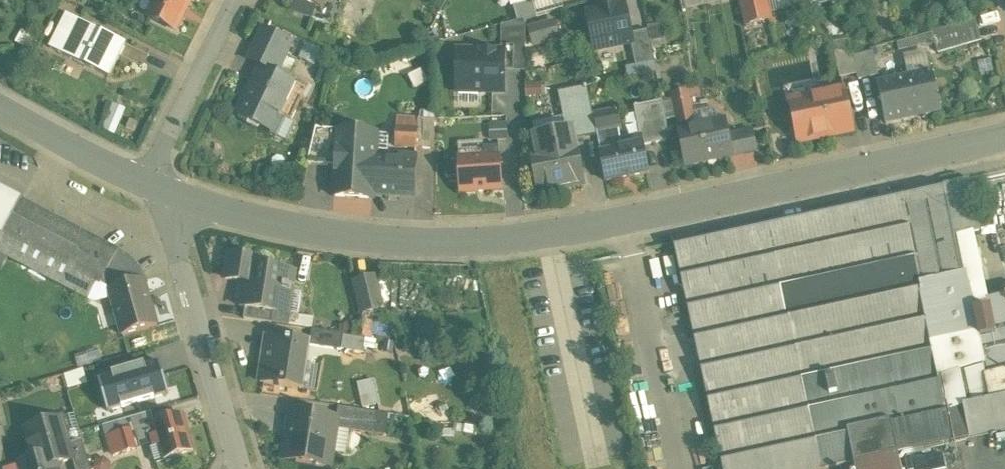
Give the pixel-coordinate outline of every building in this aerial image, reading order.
[(197,0),(161,0),(153,18),(182,32),(197,0)] [(330,0),(297,0),(327,10),(330,0)] [(688,14),(743,1),(743,0),(684,0),(688,14)] [(749,27),(776,21),(772,0),(743,0),(749,27)] [(518,21),(537,16),(533,3),(531,3),(531,2),(513,7),(518,21)] [(594,53),(635,45),(639,67),(657,64),(651,34),(633,37),(629,12),(587,19),(594,53)] [(114,79),(131,45),(72,16),(55,50),(114,79)] [(554,22),(530,29),(535,44),(558,38),(554,22)] [(284,71),(297,45),(268,31),(256,58),(284,71)] [(502,91),(501,50),(455,51),(456,92),(502,91)] [(840,54),(845,80),(861,76),(856,50),(840,54)] [(312,91),(264,69),(257,83),(260,84),(245,118),(277,133),(284,118),(296,124),(312,91)] [(882,84),(891,126),(946,114),(937,72),(882,84)] [(606,86),(608,96),(618,95),(616,85),(606,86)] [(602,137),(592,88),(563,94),(571,133),(577,132),(579,142),(602,137)] [(795,102),(803,144),(858,133),(849,91),(795,102)] [(597,107),(599,116),(621,112),(620,103),(597,107)] [(640,108),(646,139),(647,148),(675,142),(667,103),(640,108)] [(599,116),(602,134),(624,130),(626,130),(622,112),(621,112),(599,116)] [(440,122),(403,119),(401,148),(440,151),(440,122)] [(684,132),(691,168),(737,158),(729,123),(684,132)] [(602,134),(606,153),(627,149),(624,130),(602,134)] [(341,168),(343,133),(322,132),(313,166),(341,168)] [(541,177),(545,196),(588,187),(579,142),(577,132),(571,133),(558,136),(559,143),(542,146),(548,176),(541,177)] [(381,135),(343,133),(341,168),(339,199),(377,201),(380,157),(381,135)] [(606,153),(612,184),(653,176),(647,148),(646,139),(633,142),(635,148),(627,149),(606,153)] [(489,159),(504,158),(504,148),(488,149),(489,159)] [(380,157),(377,201),(421,203),(423,157),(401,156),(401,159),(380,157)] [(489,159),(451,162),(452,180),(464,178),(465,194),(507,192),(505,158),(504,158),(489,159)] [(679,246),(728,468),(842,468),(859,465),(860,468),(906,468),(903,455),(1004,433),(1004,298),(975,304),(961,239),(985,233),(974,181),(679,246)] [(95,301),(103,284),(120,252),(26,203),(12,230),(0,224),(0,252),(95,301)] [(120,252),(103,284),(107,286),(114,291),(147,282),(145,274),(141,268),(136,263),(130,258),(123,255),(123,254),(120,252)] [(248,283),(245,308),(251,309),(279,313),(286,314),(289,296),(295,297),(299,275),(263,270),(264,262),(234,258),(231,281),(248,283)] [(361,285),(368,315),(391,310),(383,279),(361,285)] [(147,282),(114,291),(127,338),(162,328),(149,281),(147,282)] [(279,313),(251,309),(249,321),(277,325),(279,313)] [(315,345),(315,347),(347,352),(349,337),(317,332),(315,345)] [(315,345),(273,338),(266,384),(308,391),(315,347),(315,345)] [(99,378),(108,412),(168,394),(159,361),(99,378)] [(342,420),(340,430),(378,436),(382,415),(345,409),(342,420)] [(342,420),(297,414),(290,461),(335,468),(340,430),(342,420)] [(157,427),(167,464),(198,455),(188,418),(157,427)] [(27,432),(34,461),(23,463),(25,468),(66,468),(75,467),(76,468),(94,468),(82,420),(69,423),(69,422),(27,432)] [(126,457),(140,452),(155,447),(150,430),(134,433),(120,438),(126,457)]
